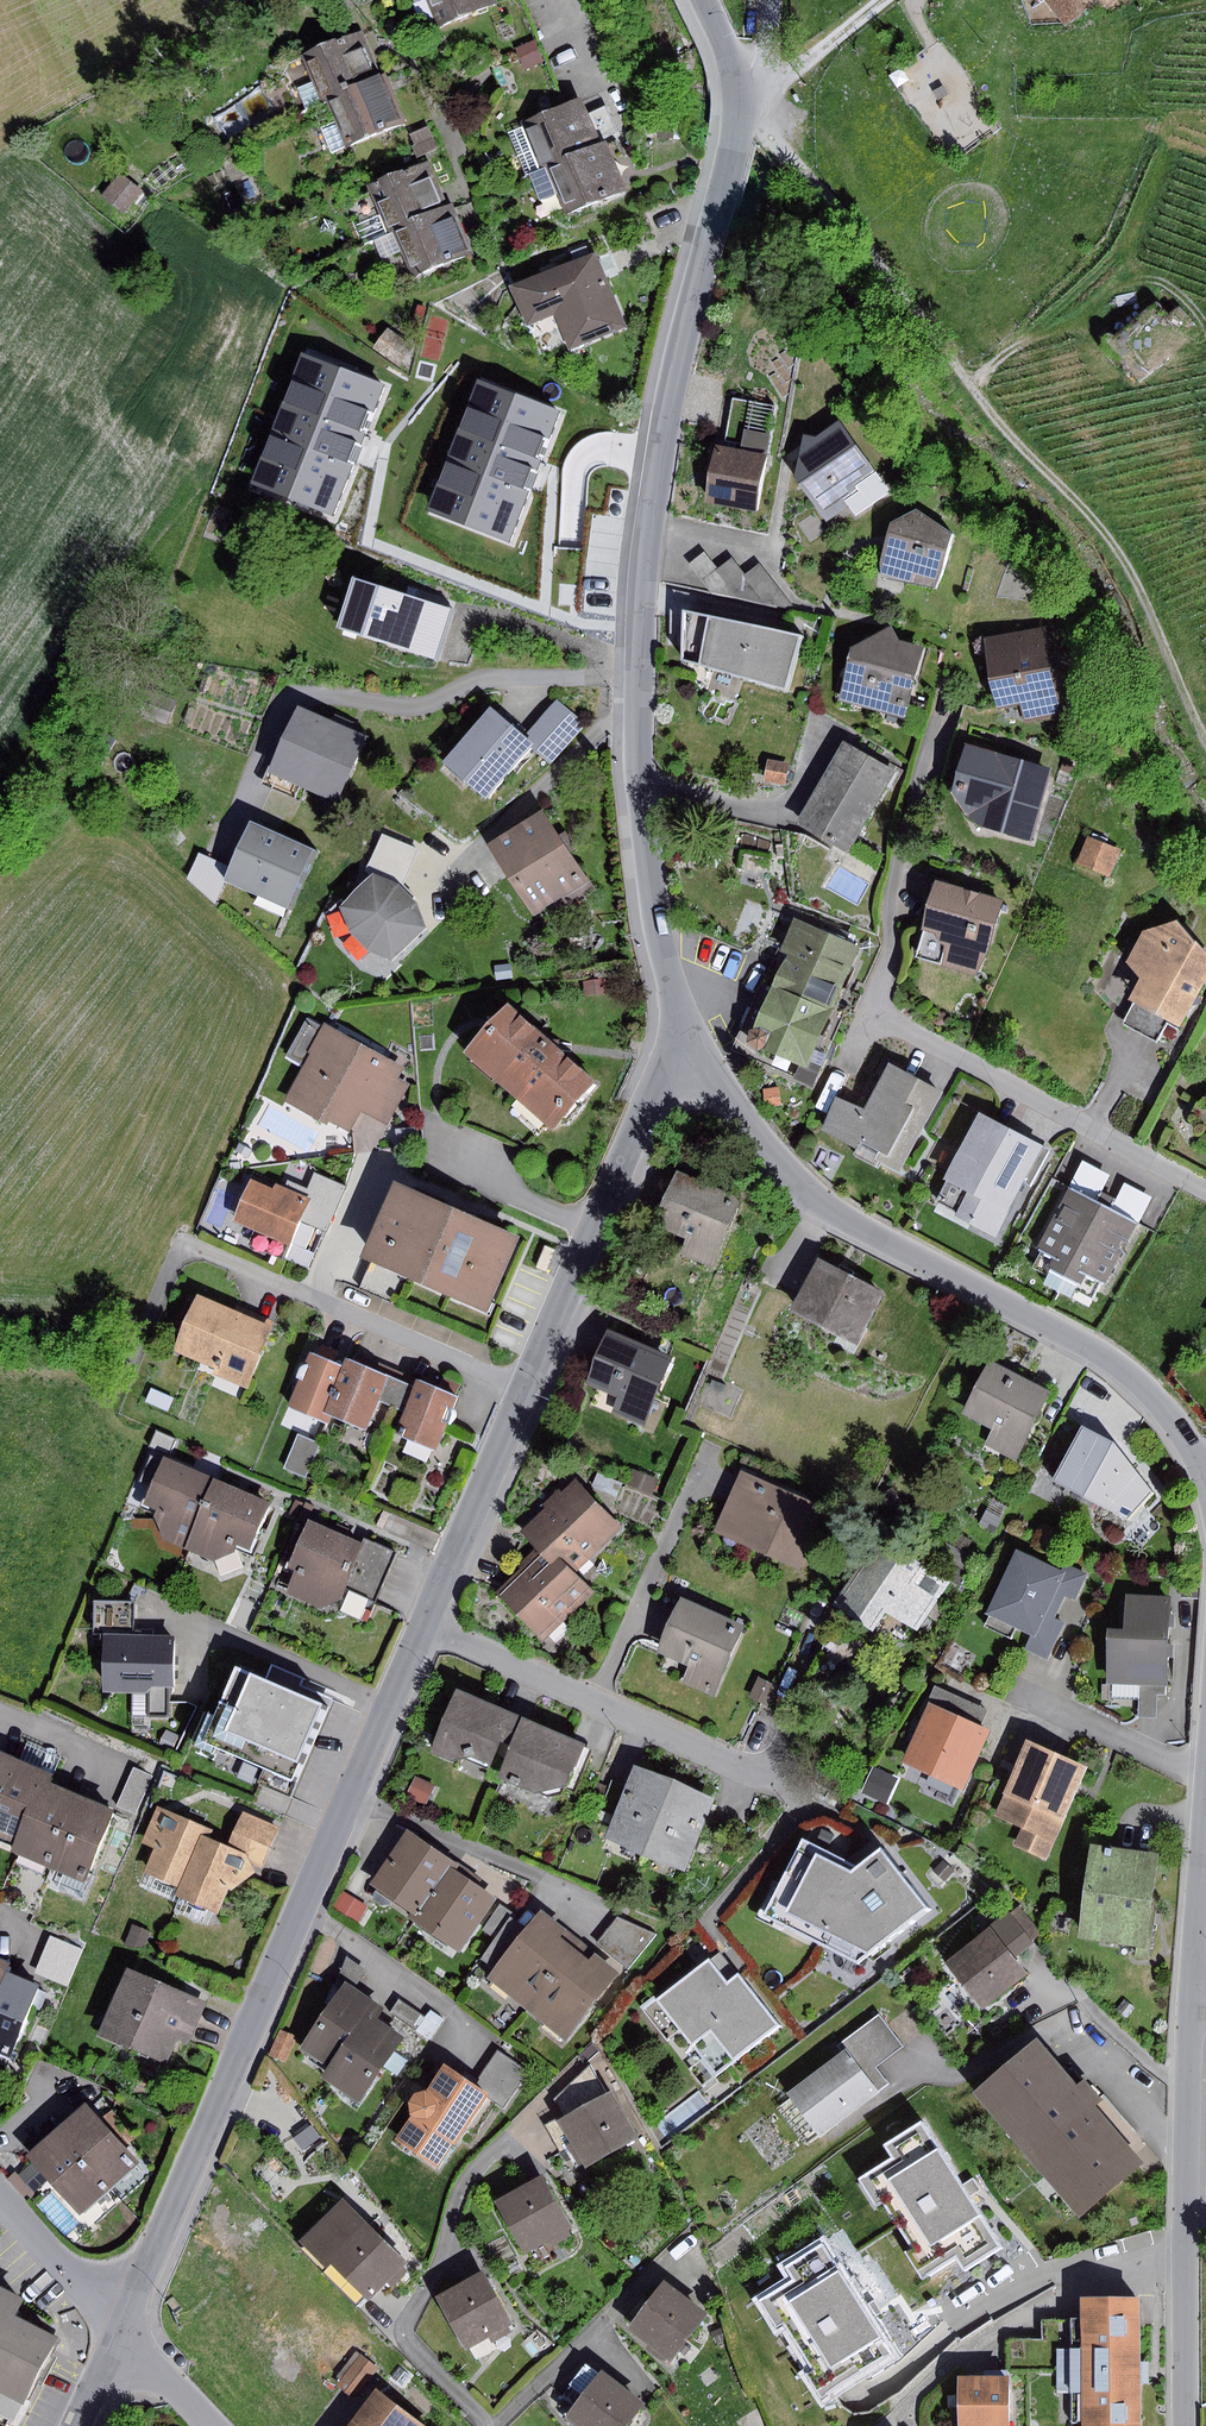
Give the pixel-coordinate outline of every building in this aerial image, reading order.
[(438,28),(482,9),(496,3),(495,0),(426,0),(438,28)] [(496,3),(482,9),(489,26),(525,10),(521,0),(503,0),(496,3)] [(1066,27),(1100,0),(1044,0),(1066,27)] [(540,44),(533,28),(496,43),(503,60),(540,44)] [(324,98),(378,75),(360,31),(299,56),(317,100),(324,98)] [(549,67),(541,50),(496,69),(504,87),(513,83),(549,67)] [(378,75),(324,98),(344,146),(403,122),(383,73),(378,75)] [(564,101),(557,84),(520,100),(527,117),(564,101)] [(545,164),(599,141),(588,114),(580,95),(564,101),(527,117),(520,119),(540,166),(545,164)] [(607,106),(588,114),(599,141),(604,139),(619,133),(607,106)] [(409,147),(433,137),(428,126),(404,136),(409,147)] [(674,127),(658,126),(657,138),(674,139),(674,127)] [(433,137),(409,147),(414,158),(438,148),(433,137)] [(599,141),(545,164),(566,213),(624,188),(604,139),(599,141)] [(393,227),(447,205),(429,160),(368,185),(387,230),(393,227)] [(142,189),(119,172),(102,196),(125,213),(142,189)] [(447,205),(393,227),(413,276),(472,251),(452,203),(447,205)] [(595,252),(511,286),(527,325),(555,314),(569,349),(626,326),(595,252)] [(1175,334),(1156,304),(1115,330),(1135,361),(1175,334)] [(414,346),(387,328),(374,348),(400,366),(414,346)] [(384,384),(301,352),(250,484),(333,516),(363,440),(384,384)] [(560,410),(477,378),(426,511),(509,543),(539,466),(560,410)] [(734,398),(726,440),(768,448),(777,406),(734,398)] [(816,438),(804,435),(794,477),(827,524),(850,509),(845,501),(859,492),(853,484),(873,471),(840,422),(816,438)] [(767,454),(717,444),(706,502),(756,512),(767,454)] [(953,534),(918,509),(891,522),(882,561),(881,577),(936,587),(953,534)] [(737,598),(716,569),(704,553),(688,565),(708,593),(737,598)] [(766,604),(745,575),(732,558),(716,569),(737,598),(766,604)] [(760,564),(745,575),(766,604),(792,609),(792,605),(760,564)] [(452,608),(349,577),(334,628),(437,658),(452,608)] [(799,635),(683,610),(683,660),(783,690),(799,635)] [(890,626),(849,650),(836,704),(907,721),(926,647),(898,640),(890,626)] [(985,638),(998,707),(1020,703),(1023,719),(1061,712),(1044,627),(985,638)] [(182,703),(148,691),(138,720),(172,732),(182,703)] [(557,699),(525,736),(532,742),(553,761),(586,725),(557,699)] [(365,738),(297,707),(267,772),(335,803),(365,738)] [(525,736),(491,707),(442,763),(483,798),(532,742),(525,736)] [(895,771),(843,741),(795,825),(848,854),(895,771)] [(1051,774),(968,747),(953,793),(970,819),(1030,839),(1051,774)] [(768,761),(765,782),(786,785),(789,763),(768,761)] [(542,811),(491,844),(535,912),(586,879),(542,811)] [(321,851),(253,821),(226,882),(294,912),(321,851)] [(403,885),(419,849),(383,834),(366,869),(371,876),(373,873),(395,880),(403,885)] [(1120,849),(1088,837),(1077,867),(1110,878),(1120,849)] [(198,851),(187,878),(212,902),(228,864),(198,851)] [(395,880),(373,873),(371,876),(341,907),(349,930),(367,950),(392,960),(425,929),(423,914),(419,902),(410,890),(403,885),(395,880)] [(998,903),(937,884),(923,929),(935,932),(941,945),(946,946),(941,964),(976,975),(998,903)] [(862,947),(792,915),(731,1049),(812,1085),(848,1006),(855,1009),(861,995),(844,987),(862,947)] [(1145,931),(1128,962),(1140,978),(1129,1001),(1134,1003),(1167,1021),(1179,1027),(1205,979),(1205,954),(1178,920),(1145,931)] [(511,963),(495,965),(498,980),(513,977),(511,963)] [(605,979),(583,981),(584,995),(607,993),(605,979)] [(1167,1021),(1134,1003),(1123,1023),(1156,1041),(1167,1021)] [(553,1045),(512,1009),(472,1055),(560,1133),(601,1087),(553,1045)] [(403,1067),(325,1025),(283,1102),(328,1126),(331,1120),(350,1131),(361,1111),(387,1125),(409,1085),(397,1078),(403,1067)] [(866,1110),(836,1097),(821,1130),(899,1172),(944,1092),(890,1063),(866,1110)] [(779,1088),(764,1090),(766,1107),(781,1105),(779,1088)] [(1195,1104),(1199,1131),(1205,1133),(1205,1098),(1195,1104)] [(1050,1150),(979,1113),(944,1178),(968,1191),(956,1214),(995,1235),(1024,1182),(1031,1186),(1050,1150)] [(1083,1161),(1069,1188),(1097,1203),(1111,1175),(1083,1161)] [(741,1197),(675,1171),(654,1224),(686,1237),(679,1254),(713,1267),(741,1197)] [(288,1180),(285,1187),(312,1199),(302,1221),(326,1231),(346,1186),(314,1172),(307,1188),(288,1180)] [(273,1189),(252,1180),(233,1221),(290,1246),(302,1221),(312,1199),(285,1187),(276,1183),(273,1189)] [(521,1237),(397,1182),(363,1257),(372,1261),(405,1276),(487,1312),(521,1237)] [(1124,1183),(1110,1210),(1137,1224),(1151,1197),(1124,1183)] [(1097,1203),(1069,1188),(1038,1247),(1058,1258),(1050,1273),(1079,1288),(1086,1273),(1106,1284),(1137,1224),(1110,1210),(1097,1203)] [(545,1245),(537,1266),(547,1271),(556,1250),(545,1245)] [(886,1293),(820,1257),(792,1310),(858,1345),(886,1293)] [(405,1276),(372,1261),(361,1288),(395,1302),(405,1276)] [(234,1310),(199,1295),(176,1349),(216,1366),(213,1373),(248,1388),(277,1322),(236,1304),(234,1310)] [(670,1358),(610,1333),(588,1385),(619,1397),(612,1413),(642,1425),(670,1358)] [(347,1368),(310,1352),(307,1360),(307,1361),(308,1363),(310,1364),(304,1380),(299,1379),(288,1405),(325,1422),(328,1415),(347,1368)] [(1051,1391),(987,1359),(961,1413),(994,1429),(986,1445),(1017,1460),(1051,1391)] [(351,1361),(347,1368),(328,1415),(364,1430),(376,1400),(386,1375),(351,1361)] [(401,1381),(386,1375),(376,1400),(391,1406),(401,1381)] [(456,1395),(417,1380),(415,1386),(405,1412),(395,1436),(434,1451),(445,1423),(451,1425),(455,1415),(455,1412),(454,1410),(450,1408),(456,1395)] [(415,1386),(401,1381),(391,1406),(405,1412),(415,1386)] [(150,1389),(145,1403),(168,1412),(173,1399),(150,1389)] [(1082,1425),(1053,1482),(1127,1521),(1154,1492),(1114,1443),(1082,1425)] [(157,1430),(150,1446),(171,1455),(178,1440),(157,1430)] [(298,1435),(284,1468),(305,1477),(319,1444),(298,1435)] [(187,1551),(217,1481),(167,1459),(146,1506),(161,1512),(157,1522),(168,1543),(187,1551)] [(829,1503),(743,1467),(715,1532),(802,1568),(829,1503)] [(661,1480),(633,1468),(627,1484),(655,1495),(661,1480)] [(523,1530),(539,1546),(571,1579),(623,1529),(576,1480),(523,1530)] [(274,1505),(217,1481),(187,1551),(215,1563),(220,1576),(245,1567),(240,1552),(251,1557),(274,1505)] [(368,1544),(307,1518),(286,1567),(293,1570),(283,1593),(318,1608),(345,1597),(348,1590),(355,1573),(362,1557),(368,1544)] [(971,1543),(936,1523),(929,1535),(964,1555),(971,1543)] [(951,1581),(882,1534),(834,1604),(874,1631),(887,1611),(917,1631),(951,1581)] [(370,1541),(368,1544),(362,1557),(391,1570),(398,1554),(370,1541)] [(539,1546),(494,1591),(542,1639),(587,1594),(571,1579),(539,1546)] [(1064,1571),(1015,1548),(984,1615),(1030,1636),(1024,1650),(1047,1661),(1065,1622),(1054,1618),(1065,1594),(1076,1599),(1087,1575),(1066,1565),(1064,1571)] [(391,1570),(362,1557),(355,1573),(384,1585),(391,1570)] [(384,1585),(355,1573),(348,1590),(357,1593),(376,1602),(384,1585)] [(1123,1629),(1108,1628),(1106,1683),(1140,1684),(1167,1685),(1170,1596),(1124,1595),(1123,1629)] [(746,1624),(681,1598),(660,1651),(691,1664),(684,1683),(717,1696),(746,1624)] [(135,1602),(95,1601),(94,1631),(103,1632),(134,1632),(135,1602)] [(134,1632),(103,1632),(102,1693),(145,1694),(152,1687),(152,1710),(168,1711),(169,1687),(175,1688),(176,1633),(134,1632)] [(327,1707),(239,1670),(207,1746),(296,1783),(327,1707)] [(759,1678),(749,1697),(767,1706),(777,1687),(759,1678)] [(1167,1685),(1140,1684),(1139,1717),(1157,1718),(1157,1697),(1167,1697),(1167,1685)] [(936,1687),(929,1703),(980,1726),(987,1710),(936,1687)] [(505,1759),(522,1717),(456,1690),(430,1753),(451,1762),(471,1757),(490,1765),(494,1755),(505,1759)] [(980,1726),(929,1703),(901,1764),(963,1791),(990,1731),(980,1726)] [(584,1744),(522,1717),(505,1759),(498,1777),(533,1793),(567,1785),(584,1744)] [(22,1740),(14,1759),(48,1773),(56,1754),(22,1740)] [(1085,1767),(1027,1742),(995,1816),(1021,1827),(1013,1844),(1046,1858),(1085,1767)] [(14,1759),(0,1753),(0,1792),(14,1759)] [(45,1782),(48,1773),(14,1759),(0,1792),(0,1836),(19,1844),(45,1782)] [(874,1765),(860,1793),(886,1805),(899,1778),(874,1765)] [(134,1767),(117,1807),(136,1815),(153,1776),(134,1767)] [(647,1854),(675,1783),(636,1767),(607,1838),(647,1854)] [(417,1778),(408,1797),(429,1806),(437,1786),(417,1778)] [(624,1785),(611,1780),(600,1810),(613,1814),(624,1785)] [(50,1868),(80,1796),(45,1782),(19,1844),(15,1853),(50,1868)] [(687,1870),(715,1799),(675,1783),(647,1854),(687,1870)] [(114,1810),(80,1796),(50,1868),(85,1882),(114,1810)] [(204,1826),(158,1806),(142,1843),(154,1848),(144,1872),(178,1887),(201,1835),(204,1826)] [(278,1826),(244,1811),(236,1829),(270,1844),(278,1826)] [(236,1829),(228,1847),(245,1854),(262,1862),(270,1844),(236,1829)] [(454,1862),(407,1831),(370,1885),(418,1917),(451,1867),(454,1862)] [(228,1847),(201,1835),(178,1887),(175,1896),(218,1914),(229,1889),(232,1891),(258,1873),(245,1854),(228,1847)] [(858,1869),(803,1839),(767,1915),(859,1963),(932,1908),(882,1849),(858,1869)] [(1158,1856),(1092,1847),(1079,1938),(1145,1948),(1158,1856)] [(942,1859),(932,1870),(945,1881),(955,1870),(942,1859)] [(497,1897),(451,1867),(414,1923),(460,1953),(497,1897)] [(343,1891),(334,1905),(359,1921),(368,1906),(343,1891)] [(495,1938),(511,1916),(513,1913),(500,1904),(483,1930),(495,1938)] [(991,1928),(1015,1958),(1033,1943),(1030,1939),(1039,1932),(1019,1906),(1011,1912),(1009,1909),(989,1925),(991,1928)] [(567,1930),(542,1910),(527,1928),(494,1969),(487,1978),(526,2009),(575,1948),(561,1937),(567,1930)] [(494,1969),(527,1928),(511,1916),(495,1938),(480,1960),(494,1969)] [(617,1917),(600,1942),(628,1968),(657,1933),(617,1917)] [(133,1926),(126,1945),(144,1951),(151,1932),(133,1926)] [(991,1928),(946,1963),(984,2011),(1029,1976),(1015,1958),(991,1928)] [(60,1938),(53,1958),(72,1965),(80,1945),(60,1938)] [(589,1959),(575,1948),(526,2009),(565,2040),(620,1972),(595,1952),(589,1959)] [(346,1981),(355,1987),(368,1970),(346,1955),(338,1976),(346,1981)] [(655,1997),(641,2008),(668,2042),(681,2031),(702,2058),(690,2068),(703,2085),(778,2025),(738,1974),(727,1983),(710,1960),(658,2001),(655,1997)] [(206,2001),(126,1968),(98,2035),(165,2063),(176,2039),(188,2044),(206,2001)] [(3,1970),(0,1976),(0,2052),(9,2056),(38,1984),(3,1970)] [(329,2067),(374,1999),(355,1987),(346,1981),(302,2049),(329,2067)] [(387,2008),(374,1999),(329,2067),(322,2078),(360,2103),(403,2037),(378,2021),(387,2008)] [(417,2031),(426,2018),(399,2000),(390,2013),(417,2031)] [(426,2018),(417,2031),(430,2039),(443,2018),(431,2010),(426,2018)] [(843,2044),(847,2049),(878,2089),(888,2081),(877,2067),(903,2047),(879,2016),(843,2044)] [(1042,2042),(977,2096),(1079,2217),(1143,2163),(1095,2106),(1103,2099),(1085,2078),(1078,2084),(1042,2042)] [(847,2049),(788,2094),(821,2136),(879,2092),(878,2089),(847,2049)] [(498,2050),(476,2084),(490,2094),(507,2104),(529,2070),(498,2050)] [(410,2116),(396,2139),(436,2167),(453,2143),(456,2145),(490,2094),(476,2084),(445,2064),(427,2091),(415,2093),(409,2103),(410,2116)] [(565,2117),(607,2093),(591,2065),(555,2099),(565,2117)] [(565,2117),(558,2121),(584,2168),(637,2138),(611,2091),(607,2093),(565,2117)] [(87,2104),(58,2129),(111,2188),(139,2163),(87,2104)] [(922,2123),(884,2146),(892,2159),(858,2180),(875,2208),(883,2203),(913,2252),(908,2255),(921,2277),(957,2255),(965,2268),(998,2248),(964,2192),(922,2123)] [(311,2127),(294,2139),(303,2151),(320,2139),(311,2127)] [(58,2129),(27,2157),(80,2216),(111,2188),(58,2129)] [(30,2165),(19,2175),(34,2192),(46,2182),(30,2165)] [(542,2177),(495,2202),(526,2258),(533,2254),(540,2266),(557,2257),(550,2244),(572,2231),(542,2177)] [(410,2267),(343,2199),(298,2242),(326,2271),(333,2264),(368,2300),(385,2283),(389,2287),(410,2267)] [(126,2221),(116,2230),(125,2240),(135,2231),(126,2221)] [(822,2244),(786,2266),(793,2279),(759,2300),(776,2328),(784,2323),(813,2372),(808,2375),(821,2398),(832,2391),(848,2382),(890,2357),(864,2313),(822,2244)] [(484,2273),(437,2298),(466,2350),(513,2325),(484,2273)] [(707,2315),(662,2282),(628,2329),(672,2362),(707,2315)] [(0,2287),(0,2417),(14,2424),(58,2338),(15,2317),(24,2299),(0,2287)] [(1081,2298),(1081,2318),(1071,2318),(1071,2421),(1086,2421),(1086,2425),(1141,2425),(1141,2297),(1081,2298)] [(1071,2421),(1071,2318),(1043,2318),(1043,2339),(1015,2340),(1009,2343),(1009,2376),(1009,2421),(1071,2421)] [(361,2353),(336,2384),(356,2400),(381,2370),(361,2353)] [(602,2371),(600,2373),(587,2364),(571,2385),(585,2395),(566,2420),(574,2425),(627,2425),(645,2403),(602,2371)] [(960,2376),(960,2425),(1009,2425),(1009,2421),(1009,2376),(960,2376)] [(348,2425),(427,2425),(376,2389),(348,2425)]
